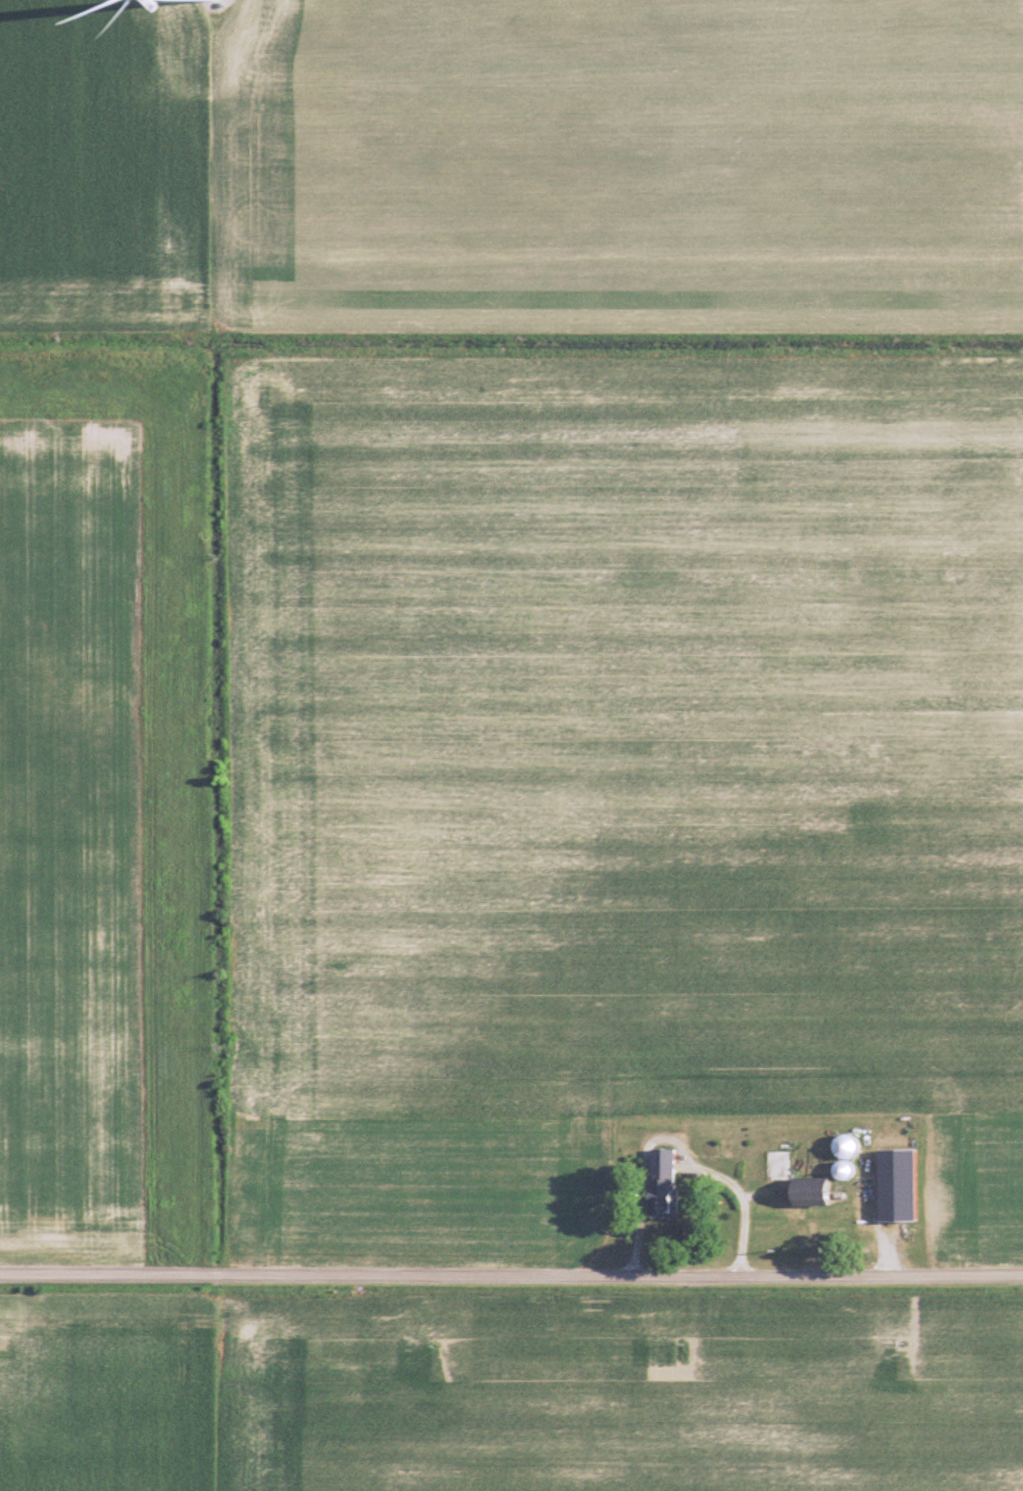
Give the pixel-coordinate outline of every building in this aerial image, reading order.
[(843,1136),(832,1140),(839,1159),(851,1154),(843,1136)] [(644,1218),(670,1219),(671,1150),(646,1149),(644,1218)] [(913,1222),(913,1149),(874,1149),(874,1222),(913,1222)] [(827,1206),(827,1179),(788,1179),(788,1151),(737,1151),(737,1182),(785,1182),(785,1205),(827,1206)]
